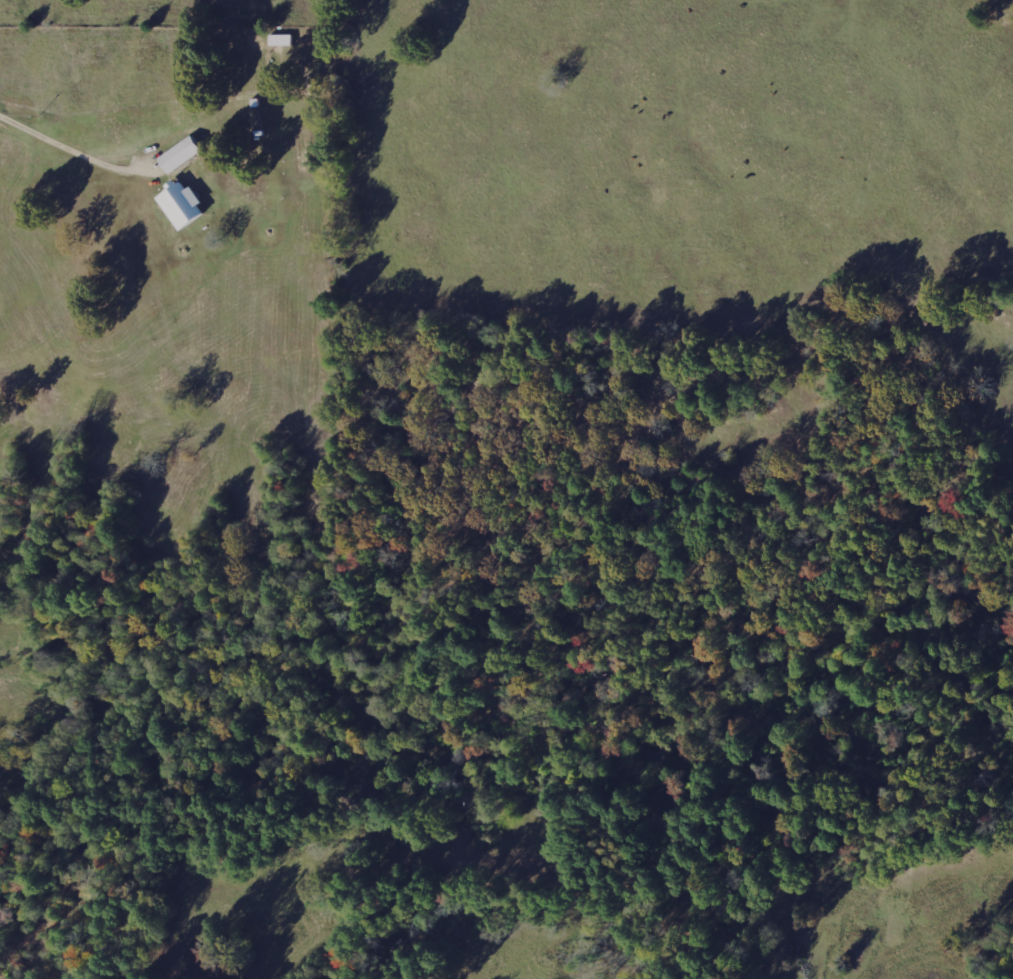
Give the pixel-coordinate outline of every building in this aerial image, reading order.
[(208,150),(197,134),(164,157),(175,173),(208,150)] [(183,179),(161,196),(188,231),(211,214),(204,205),(209,202),(197,186),(191,190),(183,179)]
